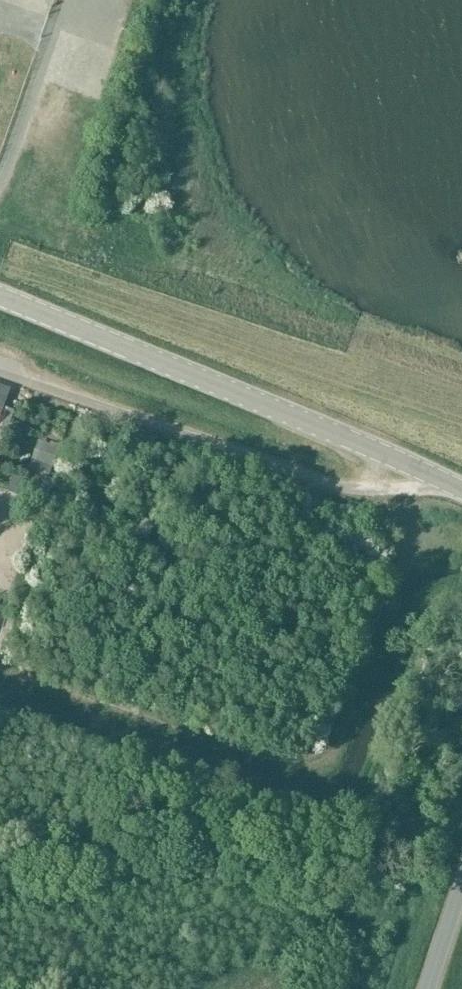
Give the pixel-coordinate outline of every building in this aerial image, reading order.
[(38,441),(32,461),(52,468),(58,448),(38,441)] [(52,468),(32,461),(26,479),(46,486),(52,468)]
